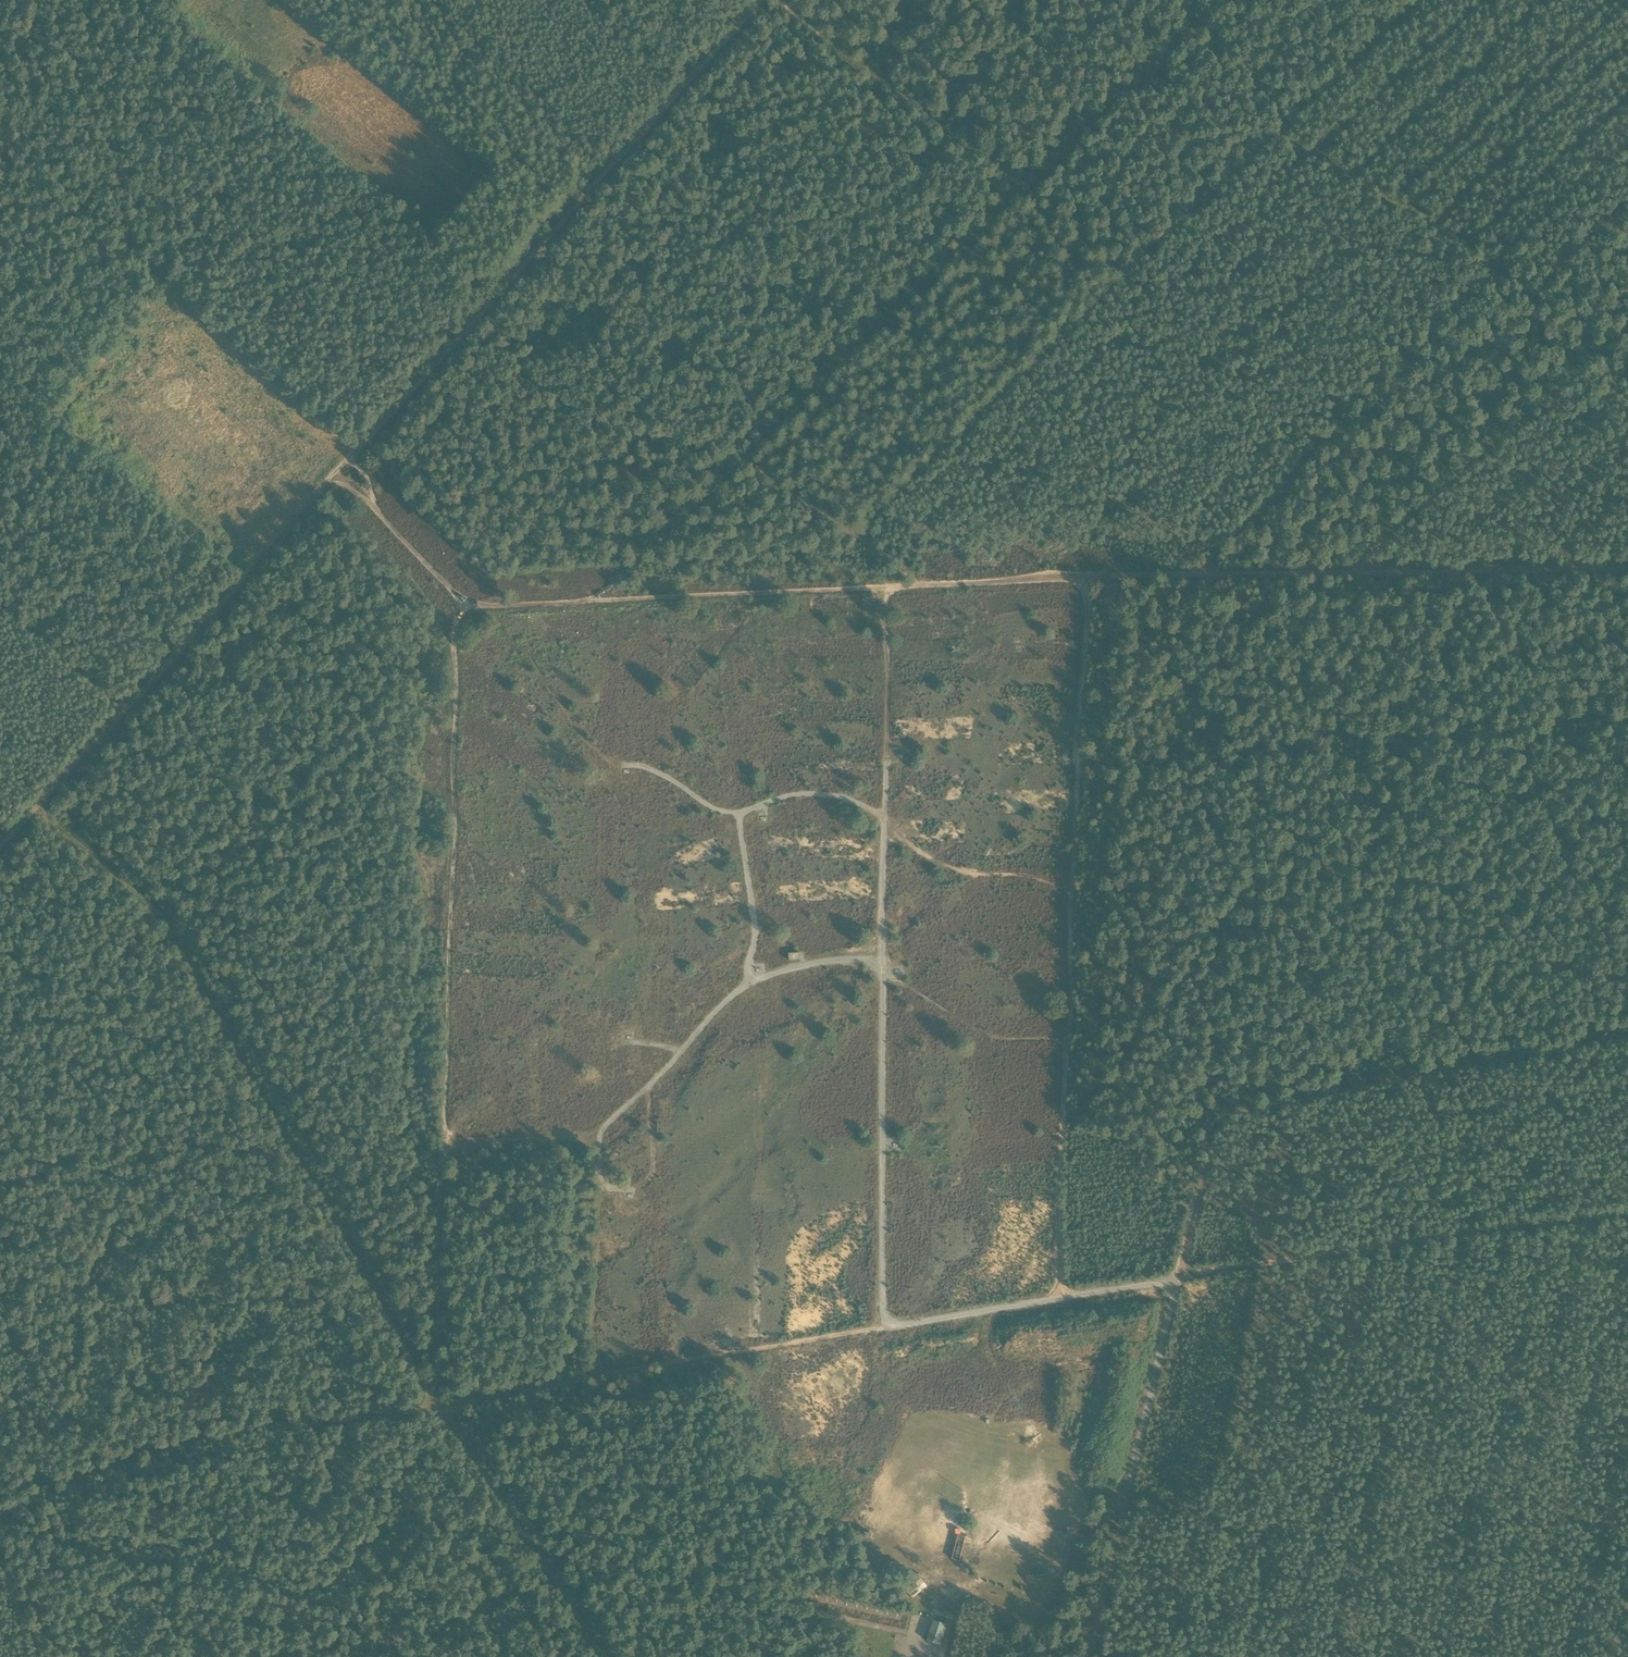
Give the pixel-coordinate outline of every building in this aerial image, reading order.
[(927,1640),(941,1645),(947,1625),(933,1621),(927,1640)]
